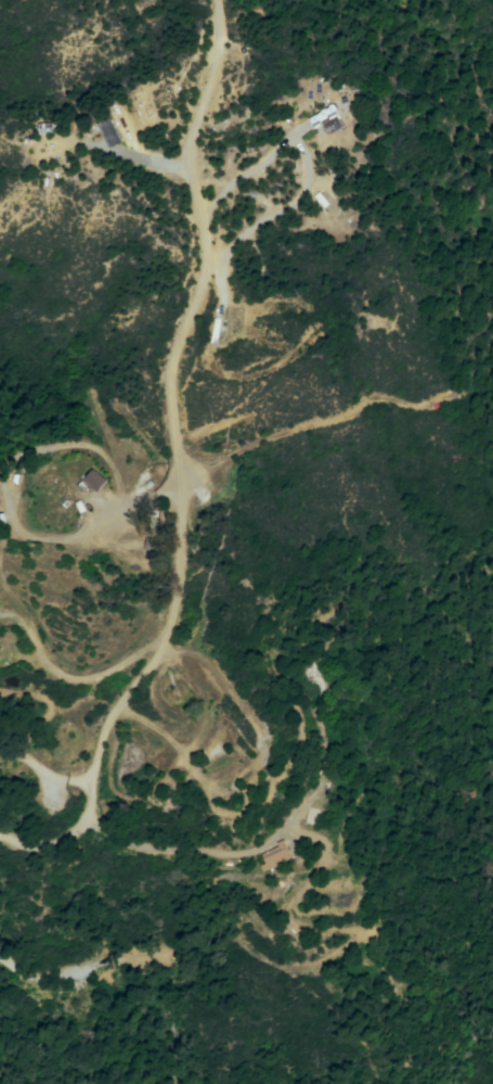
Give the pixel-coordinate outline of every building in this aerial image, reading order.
[(112,109),(118,106),(131,132),(125,136),(112,109)] [(326,133),(320,123),(335,114),(340,125),(326,133)] [(95,123),(107,148),(120,141),(108,116),(95,123)] [(94,490),(81,479),(91,468),(105,480),(94,490)] [(144,536),(155,538),(154,550),(142,549),(144,536)]
